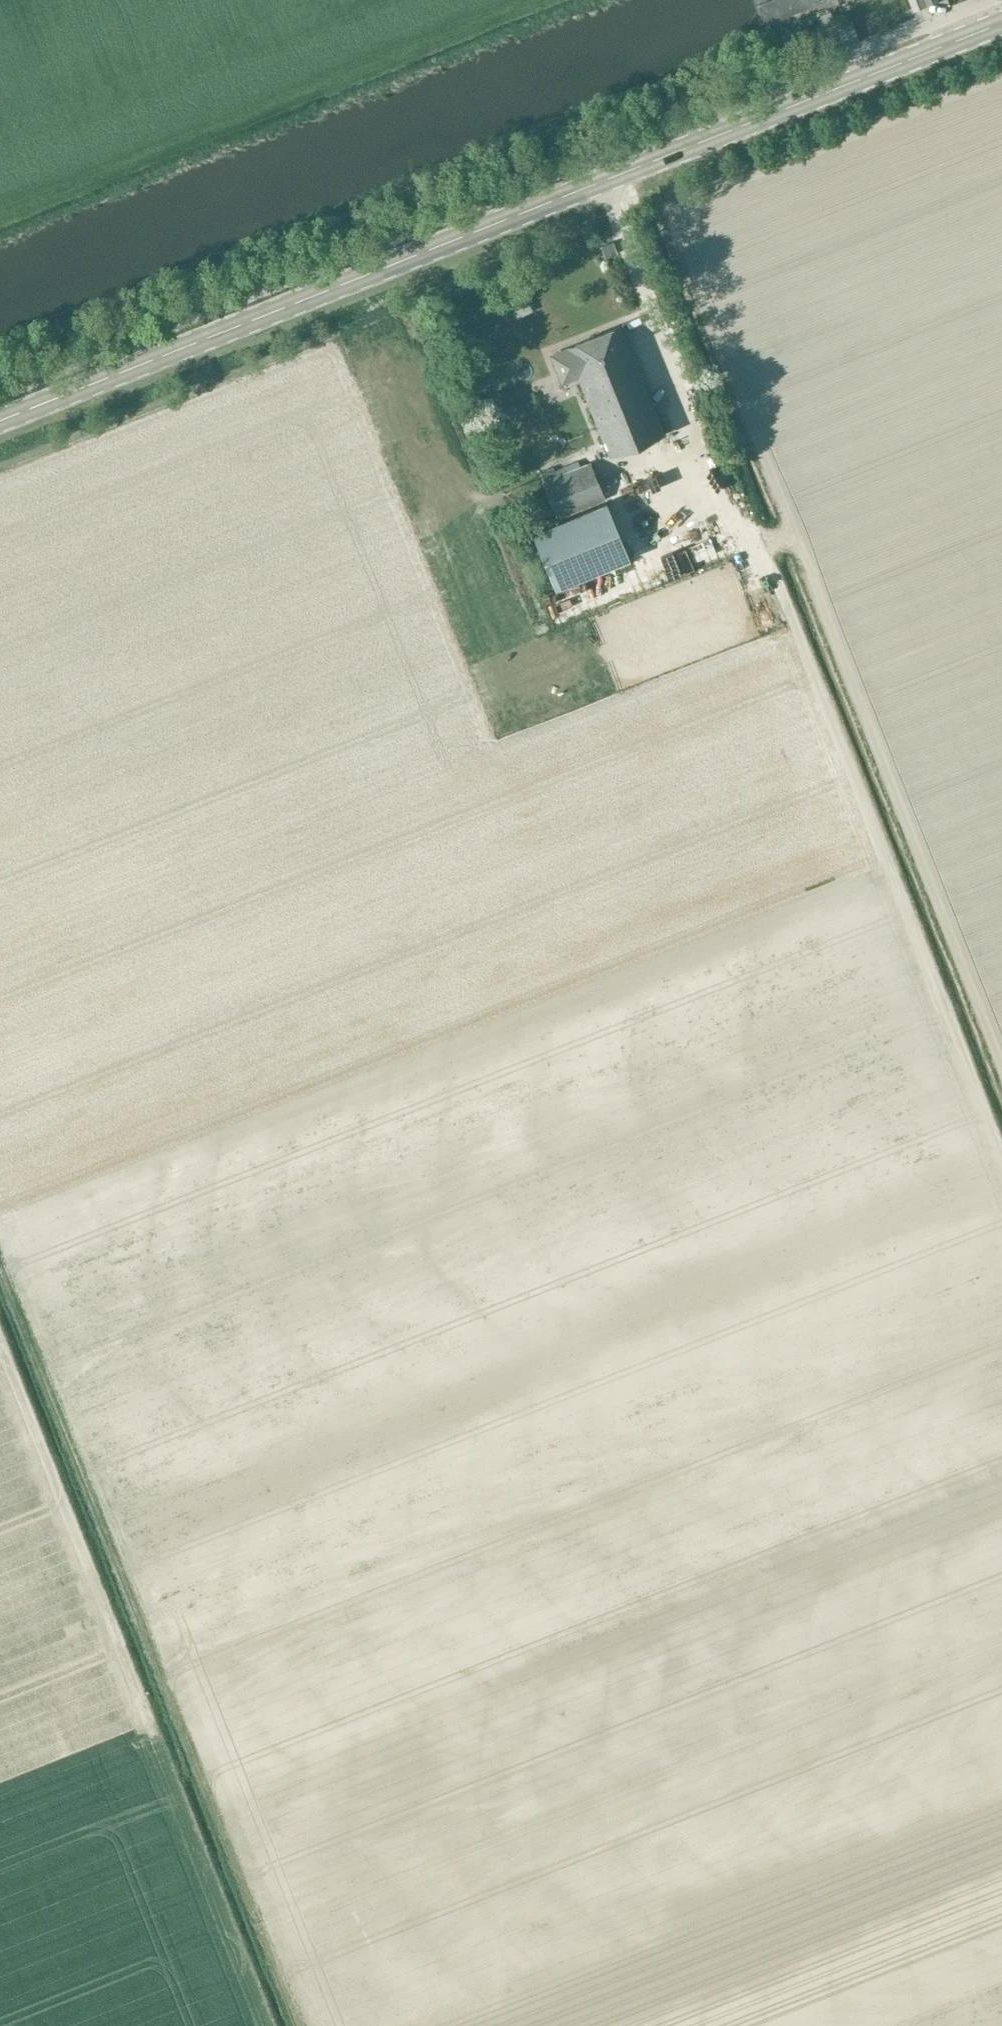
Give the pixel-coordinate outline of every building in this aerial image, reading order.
[(826,0),(756,0),(749,3),(760,28),(826,0)] [(922,0),(908,0),(913,13),(925,8),(922,0)] [(925,8),(937,3),(936,0),(922,0),(925,8)] [(608,245),(600,248),(605,260),(613,256),(608,245)] [(619,328),(567,349),(568,351),(551,357),(562,383),(577,377),(609,456),(664,434),(628,345),(626,345),(619,328)] [(543,483),(557,518),(605,498),(590,464),(543,483)] [(609,476),(616,493),(630,487),(622,470),(609,476)] [(606,503),(532,532),(555,589),(629,560),(606,503)] [(629,561),(556,591),(591,679),(665,649),(629,561)]
